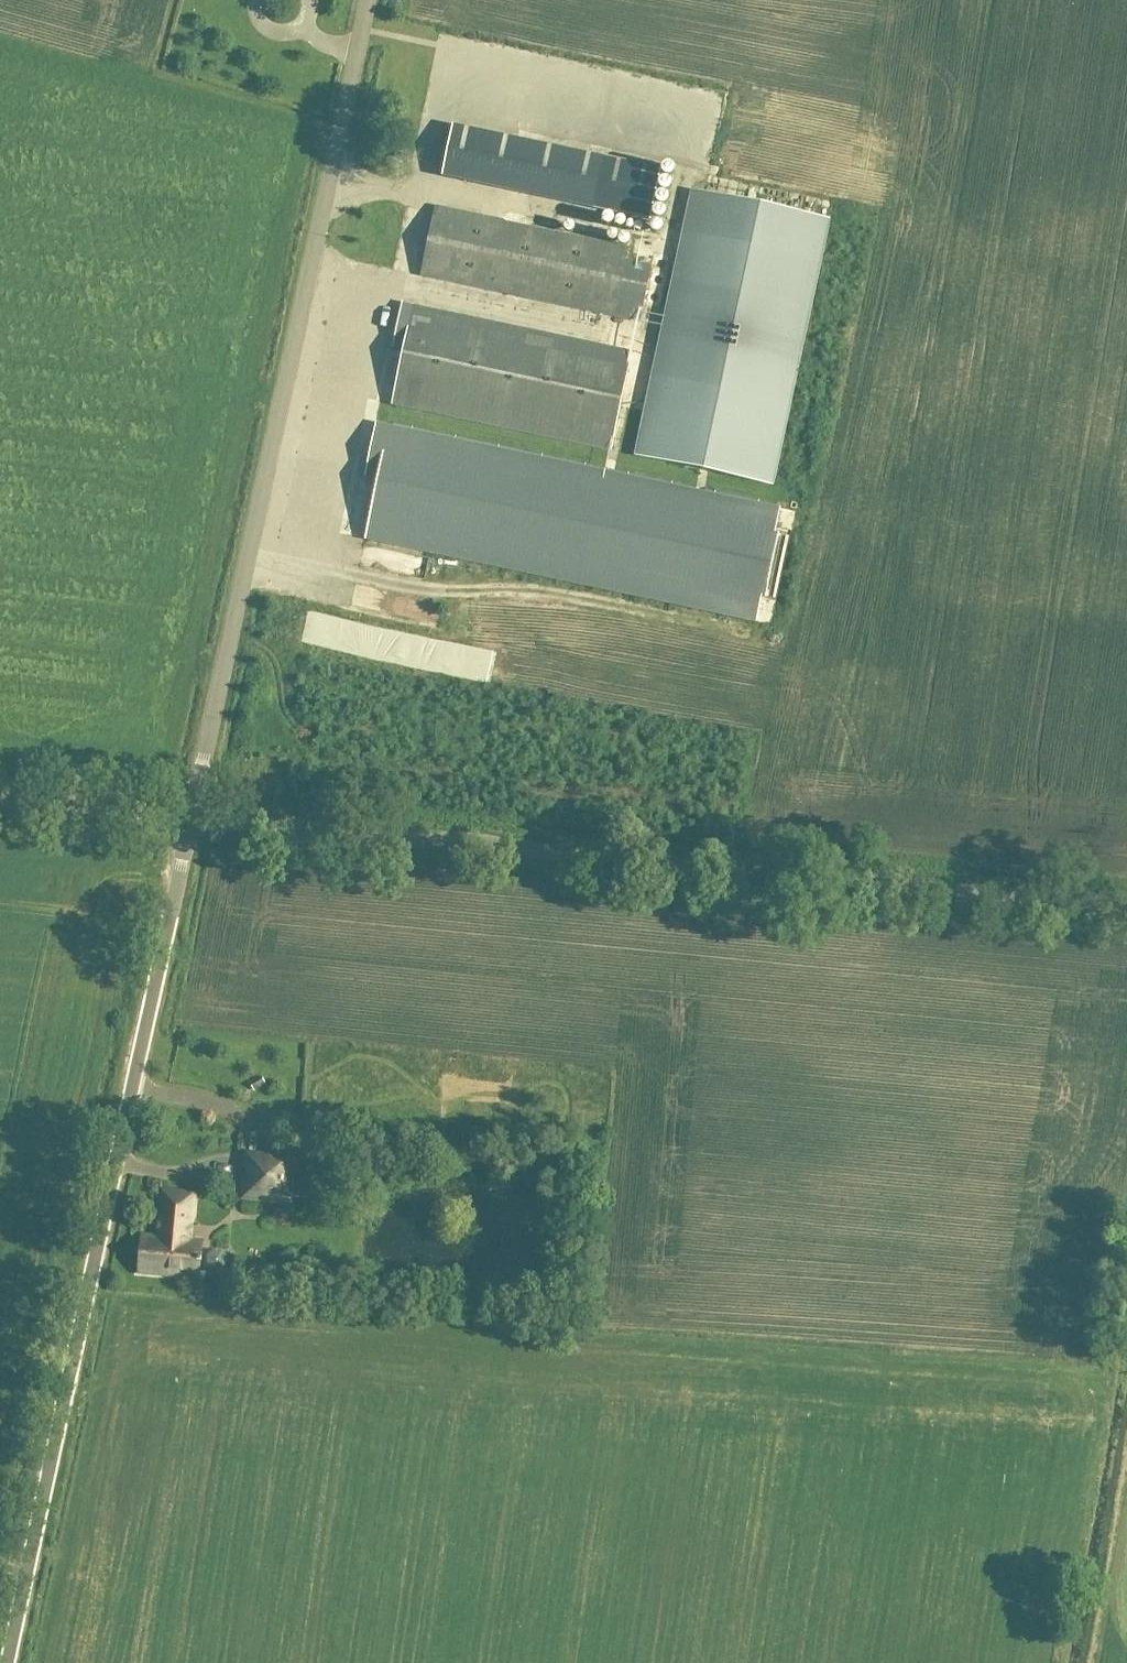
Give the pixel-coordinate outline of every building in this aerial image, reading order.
[(660,172),(452,128),(441,178),(649,222),(660,172)] [(782,483),(827,216),(688,193),(644,460),(782,483)] [(411,214),(399,272),(414,275),(425,216),(411,214)] [(440,214),(425,278),(535,303),(539,315),(526,319),(570,329),(573,319),(603,326),(618,321),(632,324),(642,321),(649,289),(589,276),(579,240),(519,227),(490,236),(469,231),(466,246),(451,242),(448,232),(451,217),(440,214)] [(531,437),(613,452),(623,398),(610,395),(615,368),(629,370),(631,356),(564,344),(565,338),(413,310),(395,411),(531,436),(531,437)] [(388,371),(385,402),(395,402),(397,371),(388,371)] [(368,549),(781,622),(801,513),(783,509),(774,563),(489,513),(492,495),(508,498),(511,479),(510,479),(514,456),(379,433),(371,480),(380,482),(368,549)] [(728,549),(752,554),(760,513),(746,510),(743,522),(731,520),(734,504),(585,477),(584,480),(573,478),(567,512),(653,528),(650,542),(727,556),(728,549)] [(396,609),(401,591),(388,588),(384,605),(396,609)] [(291,1177),(293,1160),(247,1156),(242,1202),(288,1207),(290,1190),(294,1191),(294,1195),(311,1197),(314,1175),(296,1173),(295,1178),(291,1177)] [(199,1281),(203,1244),(187,1242),(189,1220),(192,1221),(195,1196),(163,1193),(160,1217),(164,1218),(161,1239),(141,1237),(138,1274),(199,1281)]
